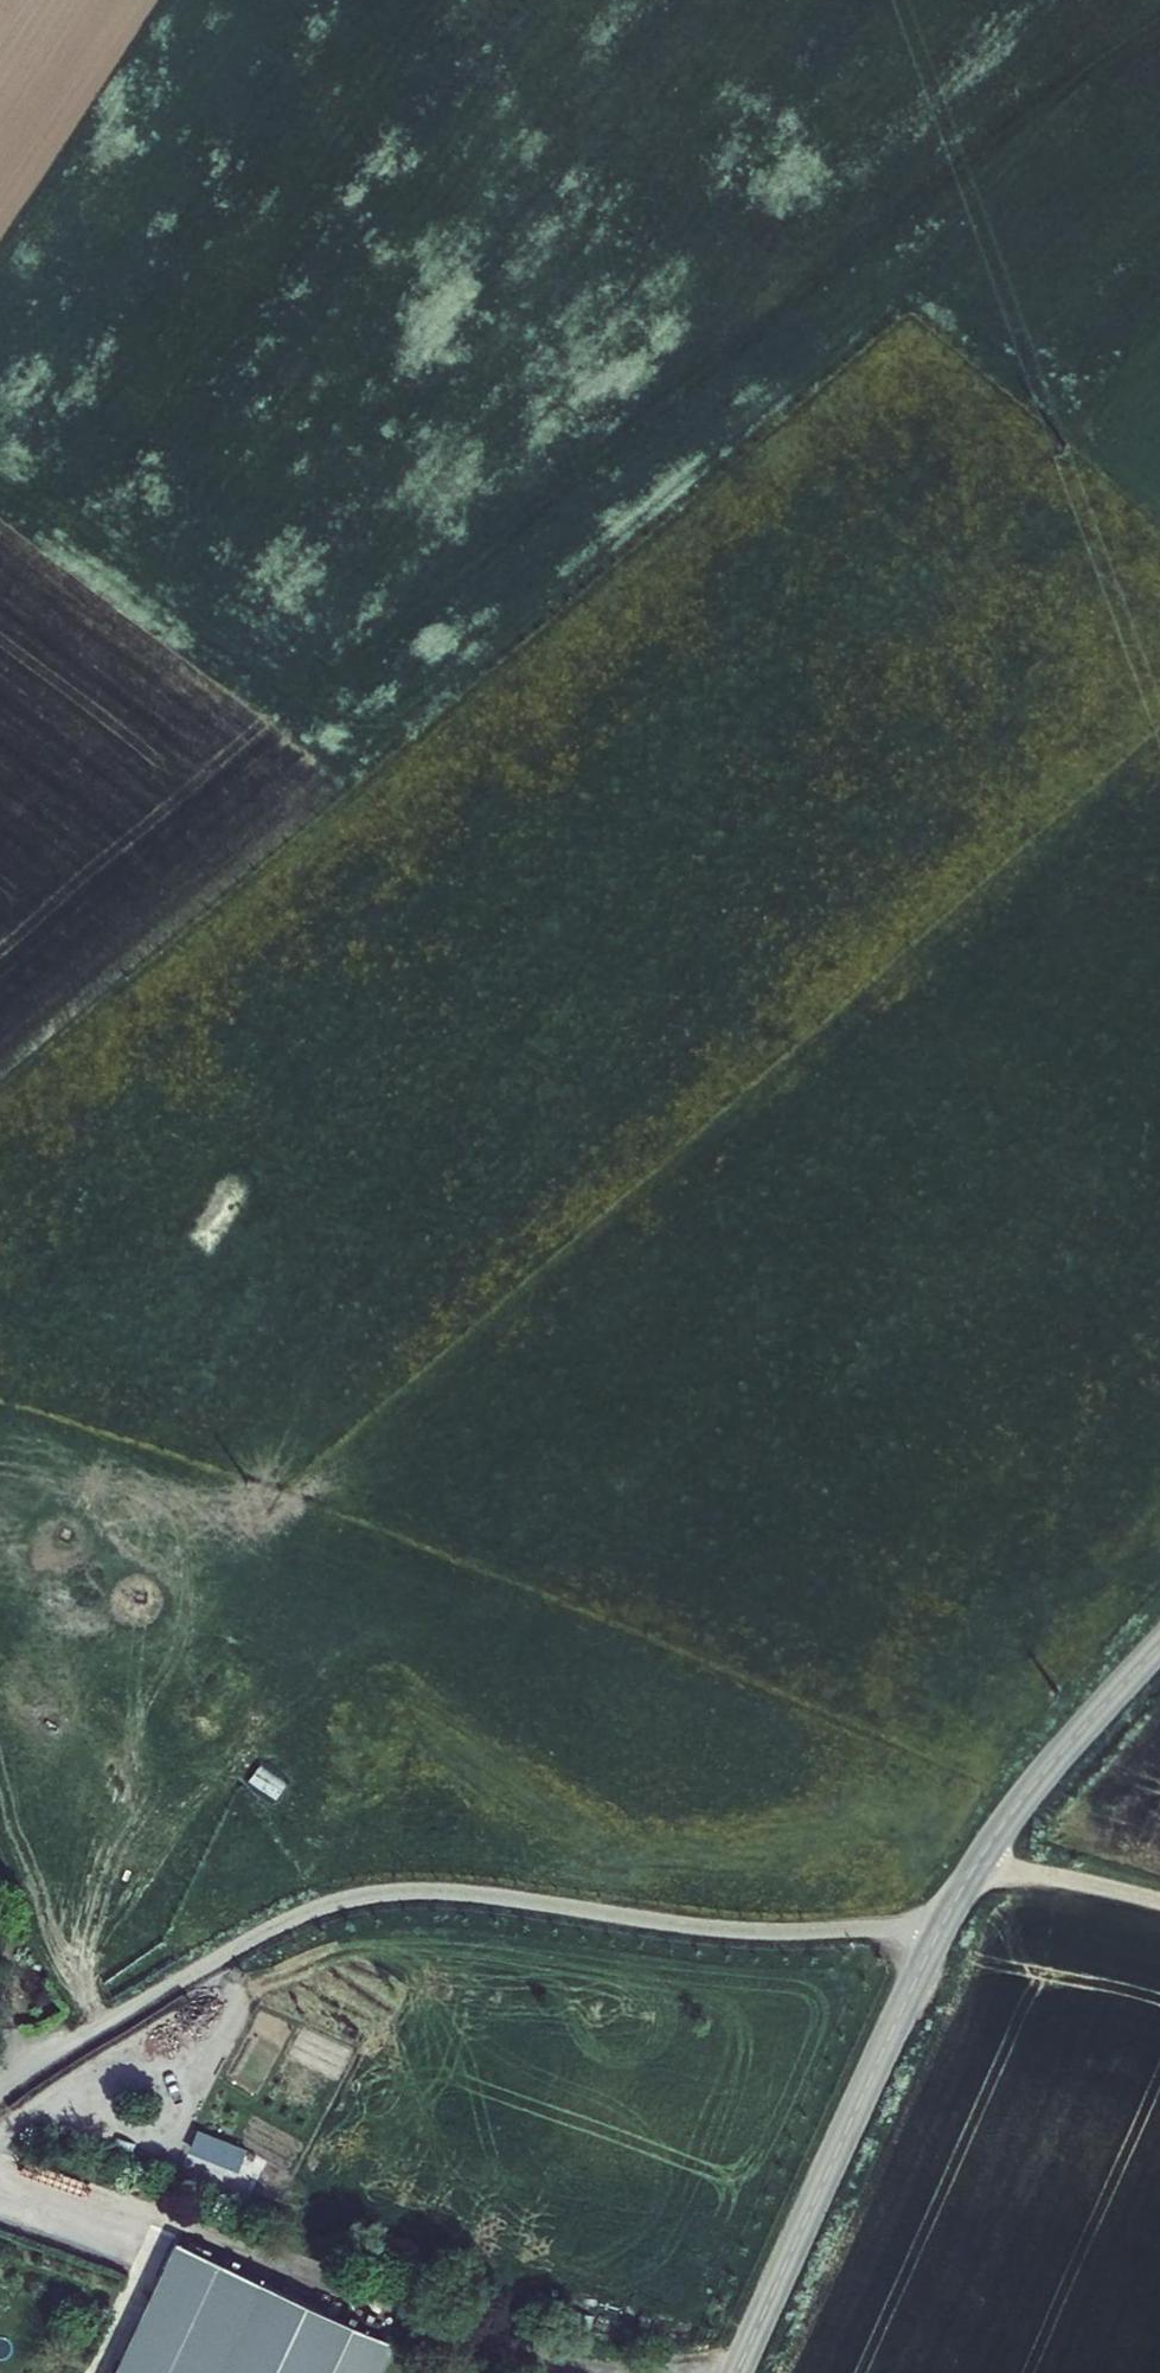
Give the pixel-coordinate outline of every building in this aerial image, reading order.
[(248,2150),(199,2129),(188,2156),(238,2174),(248,2150)] [(409,2342),(323,2300),(193,2240),(133,2372),(396,2372),(409,2342)]
